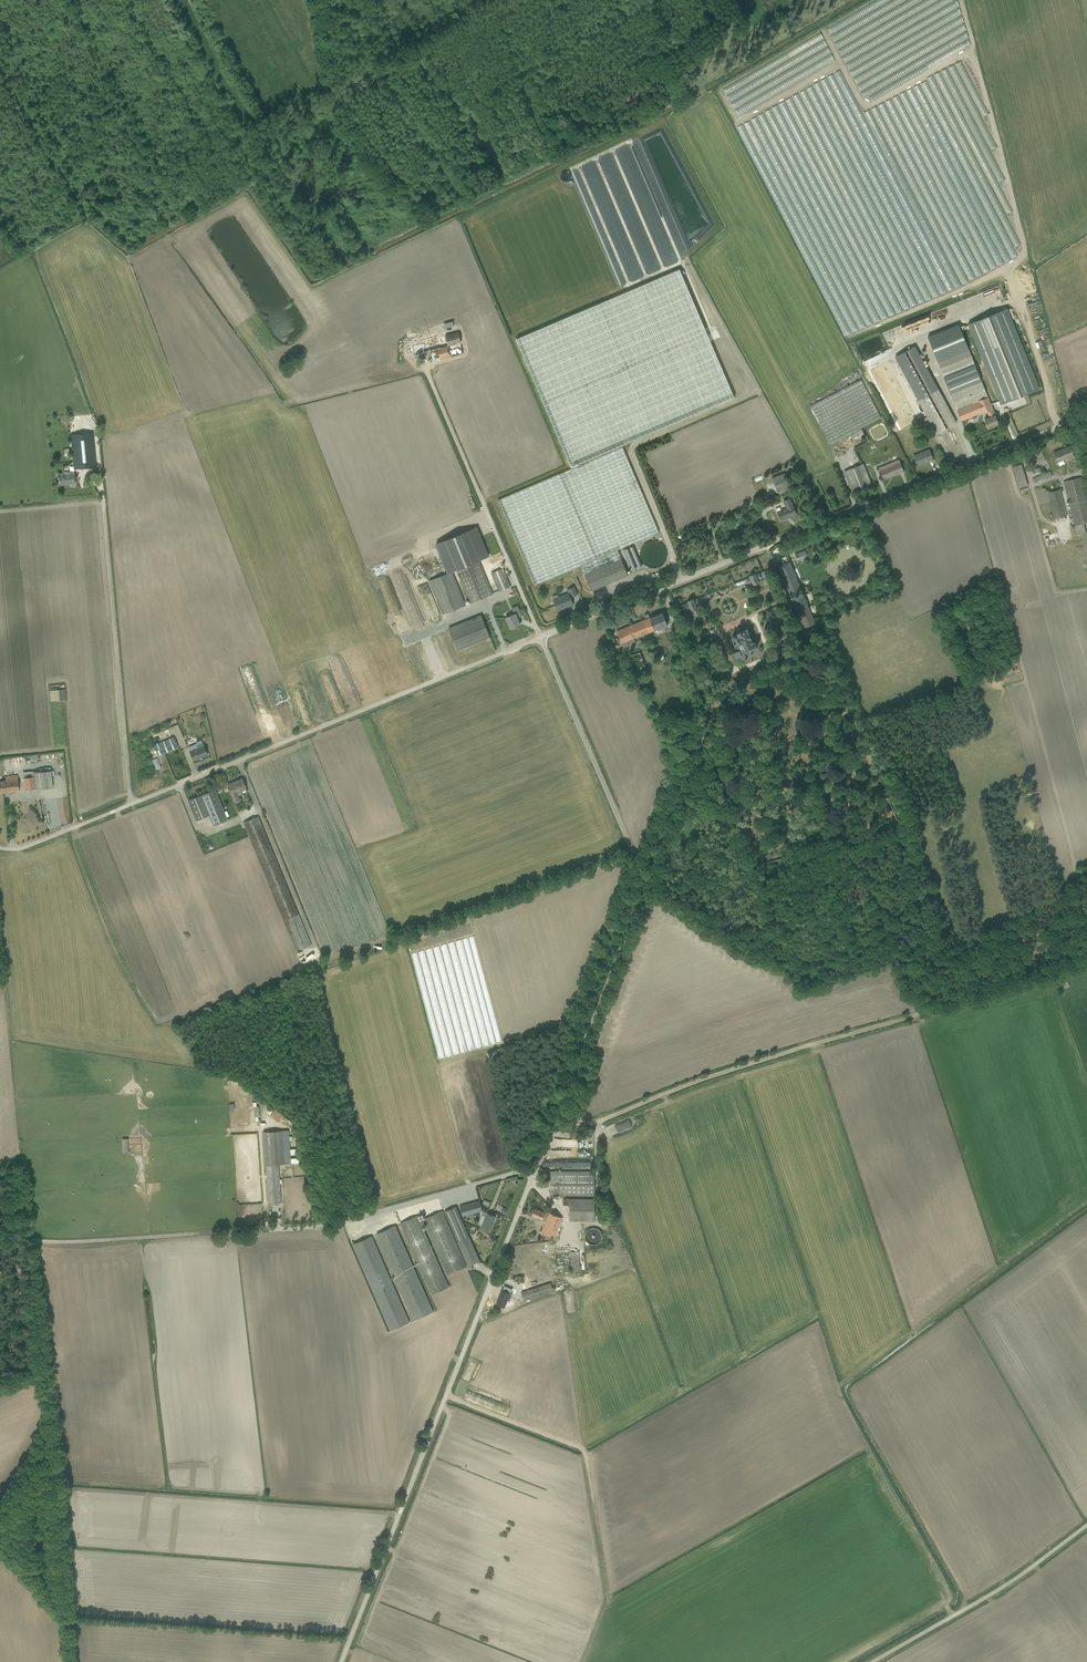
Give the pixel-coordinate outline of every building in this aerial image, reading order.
[(457,331),(413,343),(417,355),(435,350),(441,360),(464,353),(457,331)] [(336,343),(338,351),(349,348),(347,341),(336,343)] [(972,350),(937,364),(946,383),(981,367),(972,350)] [(909,371),(911,376),(930,368),(928,363),(909,371)] [(807,391),(808,394),(840,378),(837,374),(841,372),(838,367),(821,375),(824,382),(807,391)] [(995,367),(948,388),(955,413),(986,399),(990,402),(1007,397),(995,367)] [(860,381),(813,405),(832,442),(880,419),(860,381)] [(934,383),(911,395),(933,435),(955,424),(934,383)] [(1018,397),(1021,404),(1041,395),(1037,388),(1018,397)] [(978,422),(984,431),(997,427),(986,399),(955,413),(959,422),(984,412),(986,418),(978,422)] [(98,468),(96,434),(73,435),(75,470),(98,468)] [(849,448),(857,444),(855,439),(847,443),(849,448)] [(499,499),(534,584),(581,566),(586,576),(623,561),(619,551),(659,533),(622,447),(563,470),(499,499)] [(1050,456),(1057,465),(1073,459),(1069,448),(1050,456)] [(909,458),(913,467),(935,458),(931,449),(909,458)] [(900,457),(873,467),(878,478),(904,470),(900,457)] [(871,485),(861,465),(841,473),(850,493),(871,485)] [(60,485),(78,485),(77,472),(60,472),(60,485)] [(1037,484),(1054,477),(1051,472),(1035,478),(1037,484)] [(786,474),(774,478),(779,493),(791,488),(786,474)] [(1062,482),(1076,534),(1079,533),(1086,532),(1086,531),(1085,525),(1086,524),(1086,507),(1080,478),(1062,482)] [(1061,489),(1045,492),(1052,519),(1067,516),(1061,489)] [(783,509),(773,512),(776,522),(795,516),(789,498),(781,501),(783,509)] [(1079,533),(1086,567),(1086,532),(1079,533)] [(1058,545),(1057,536),(1048,537),(1049,546),(1058,545)] [(655,567),(657,570),(660,568),(661,568),(667,564),(665,554),(667,557),(665,552),(668,550),(666,544),(661,546),(659,542),(654,544),(654,541),(649,542),(642,546),(643,551),(644,553),(646,559),(641,561),(647,560),(648,562),(646,564),(649,568),(656,567),(655,567)] [(788,560),(774,566),(801,623),(814,616),(788,560)] [(479,561),(455,570),(469,603),(493,593),(479,561)] [(623,561),(586,576),(592,594),(630,576),(623,561)] [(503,569),(491,574),(499,592),(512,588),(503,569)] [(771,570),(762,573),(764,577),(769,575),(775,593),(777,592),(773,581),(775,581),(771,570)] [(754,572),(743,576),(747,589),(759,584),(754,572)] [(451,573),(428,581),(442,616),(466,606),(451,573)] [(576,586),(551,597),(558,614),(583,604),(576,586)] [(702,602),(712,598),(710,594),(701,599),(702,602)] [(696,607),(693,600),(680,604),(683,612),(696,607)] [(514,615),(505,618),(511,630),(524,624),(519,614),(522,613),(518,605),(511,608),(514,615)] [(668,624),(661,611),(616,630),(623,647),(634,643),(632,638),(668,624)] [(481,617),(448,629),(457,651),(489,638),(481,617)] [(731,636),(735,647),(736,649),(734,650),(736,656),(741,654),(742,655),(745,657),(748,656),(750,652),(757,649),(758,646),(758,645),(757,646),(756,643),(757,642),(753,641),(748,627),(741,630),(741,629),(737,631),(738,633),(731,636)] [(640,651),(627,657),(633,674),(647,669),(640,651)] [(67,690),(52,690),(52,701),(68,701),(67,690)] [(175,737),(154,745),(158,756),(179,748),(175,737)] [(202,743),(185,749),(192,765),(208,758),(202,743)] [(140,750),(142,761),(146,760),(145,754),(148,753),(147,748),(140,750)] [(181,757),(171,753),(167,762),(177,767),(181,757)] [(45,772),(22,774),(24,791),(47,789),(45,772)] [(0,783),(0,794),(20,792),(18,777),(3,778),(3,783),(0,783)] [(242,777),(225,784),(234,806),(243,802),(239,794),(248,790),(242,777)] [(215,791),(188,801),(197,821),(208,817),(212,826),(228,820),(215,791)] [(258,820),(258,811),(242,811),(242,820),(258,820)] [(272,888),(287,882),(261,817),(245,823),(253,843),(254,842),(272,888)] [(290,899),(292,892),(279,890),(279,888),(278,888),(277,898),(282,899),(283,894),(287,894),(286,899),(290,899)] [(299,951),(314,945),(293,899),(284,903),(283,901),(280,903),(283,908),(287,906),(289,910),(286,912),(296,935),(293,936),(299,951)] [(616,1125),(606,1130),(608,1136),(618,1132),(616,1125)] [(265,1131),(270,1203),(283,1202),(280,1164),(291,1163),(289,1129),(265,1131)] [(580,1147),(581,1142),(573,1142),(574,1136),(569,1136),(569,1146),(580,1147)] [(597,1171),(553,1171),(553,1193),(560,1193),(560,1197),(571,1197),(571,1198),(597,1198),(597,1171)] [(480,1199),(459,1205),(462,1216),(483,1210),(480,1199)] [(572,1199),(572,1221),(597,1221),(597,1199),(572,1199)] [(468,1266),(480,1261),(456,1206),(444,1211),(468,1266)] [(423,1219),(447,1274),(466,1266),(442,1210),(423,1219)] [(497,1216),(483,1211),(479,1222),(482,1223),(480,1229),(490,1233),(497,1216)] [(562,1217),(549,1212),(540,1233),(554,1238),(562,1217)] [(399,1223),(431,1295),(449,1288),(418,1215),(399,1223)] [(375,1234),(413,1321),(433,1312),(395,1225),(375,1234)] [(409,1323),(371,1236),(351,1244),(389,1331),(409,1323)] [(582,1236),(572,1236),(573,1272),(583,1272),(582,1236)] [(560,1244),(547,1246),(549,1253),(561,1252),(560,1244)] [(526,1302),(556,1293),(553,1284),(523,1292),(526,1302)] [(511,1295),(497,1292),(493,1307),(505,1311),(511,1295)]
